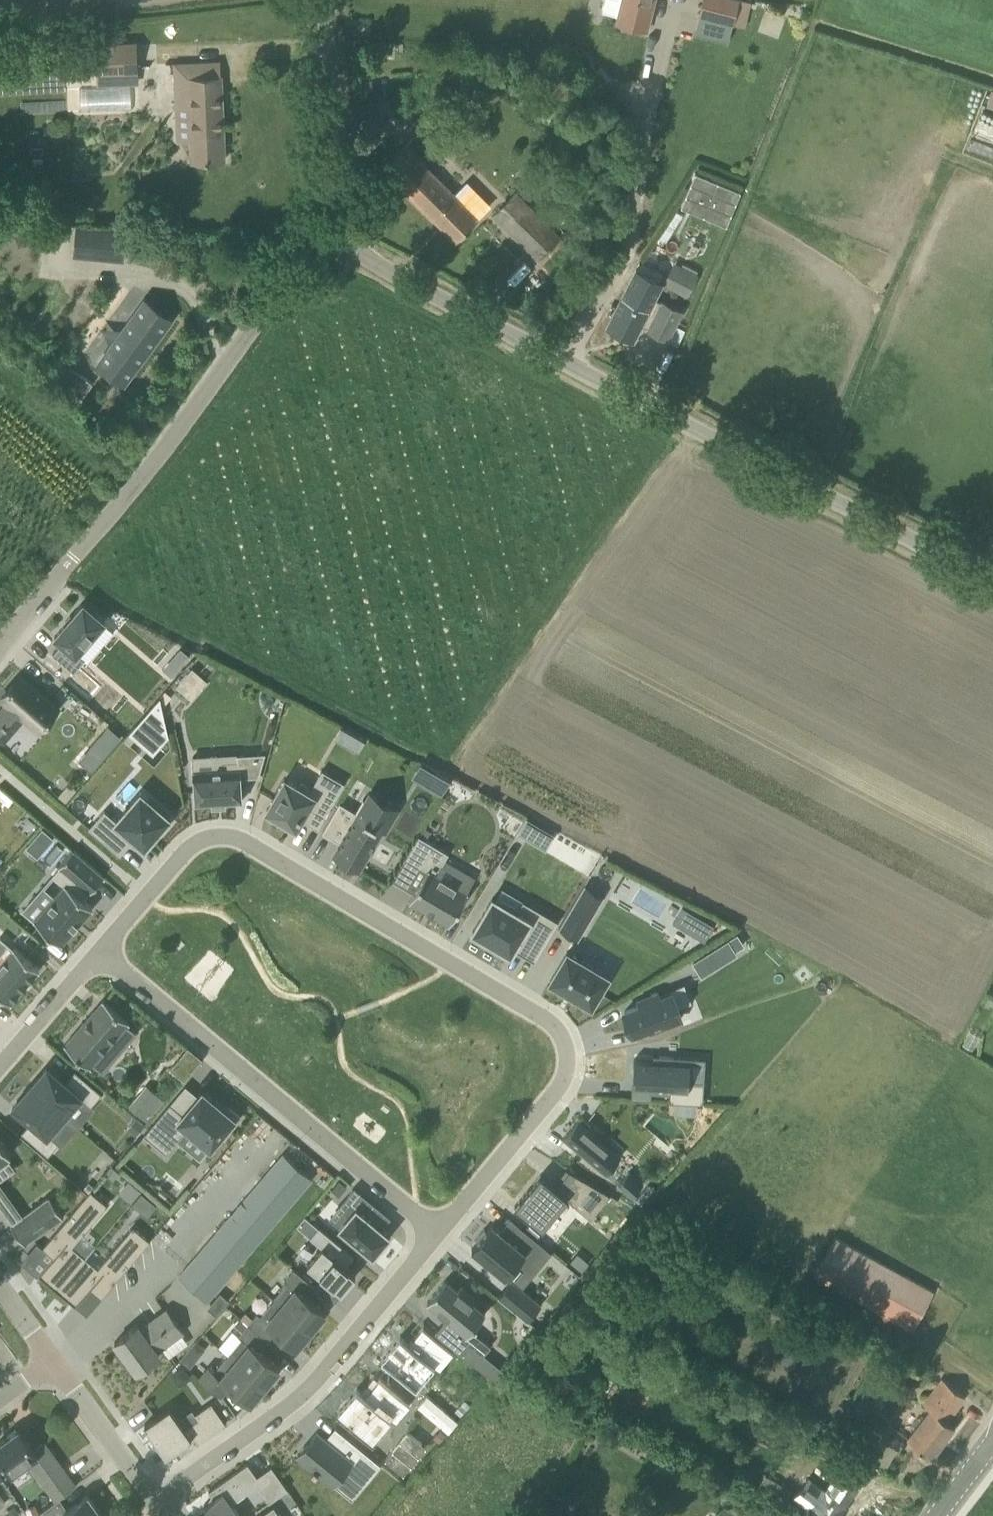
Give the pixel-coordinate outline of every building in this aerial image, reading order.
[(602,11),(617,15),(616,22),(647,30),(655,0),(605,0),(602,11)] [(699,15),(733,23),(739,0),(703,0),(699,15)] [(97,72),(137,71),(136,43),(96,44),(97,72)] [(191,139),(192,161),(224,160),(220,62),(173,64),(176,139),(191,139)] [(463,201),(405,144),(382,167),(456,241),(488,210),(471,193),(463,201)] [(695,173),(681,207),(726,225),(740,191),(695,173)] [(562,236),(516,192),(493,216),(538,261),(562,236)] [(76,225),(74,250),(124,254),(126,229),(76,225)] [(698,274),(682,266),(671,288),(688,296),(698,274)] [(631,302),(622,297),(608,325),(631,337),(638,323),(648,328),(647,329),(667,340),(682,311),(662,300),(661,301),(637,289),(631,302)] [(145,299),(98,364),(123,382),(171,318),(145,299)] [(85,392),(55,369),(48,379),(77,402),(85,392)] [(83,603),(72,616),(66,623),(54,636),(62,643),(52,654),(74,672),(84,660),(77,653),(104,621),(83,603)] [(179,668),(170,660),(163,668),(172,676),(179,668)] [(192,667),(176,686),(191,699),(207,680),(192,667)] [(50,701),(31,684),(21,675),(13,684),(9,688),(9,689),(1,697),(7,703),(0,711),(0,720),(2,722),(1,722),(6,726),(12,731),(24,718),(37,729),(57,706),(50,701)] [(113,746),(121,737),(110,727),(102,736),(113,746)] [(336,728),(331,739),(357,750),(362,738),(336,728)] [(222,760),(222,768),(194,769),(195,802),(212,801),(212,802),(225,801),(242,800),(241,776),(259,775),(266,752),(237,753),(237,759),(222,760)] [(434,772),(426,785),(441,794),(450,780),(435,771),(434,772)] [(268,815),(266,817),(278,824),(280,821),(294,830),(300,821),(316,831),(343,785),(321,772),(310,790),(300,784),(297,789),(284,781),(265,813),(268,815)] [(168,820),(170,817),(141,792),(117,820),(104,810),(89,827),(120,854),(135,838),(141,843),(145,846),(153,837),(158,831),(161,834),(171,822),(168,820)] [(335,853),(341,857),(340,857),(345,860),(345,859),(348,861),(358,867),(368,851),(382,828),(385,830),(397,810),(393,808),(394,807),(371,793),(366,801),(363,799),(356,812),(340,802),(326,826),(322,832),(334,839),(341,843),(338,848),(335,853)] [(409,850),(404,859),(419,868),(420,867),(426,870),(417,887),(413,893),(409,899),(450,923),(468,892),(467,892),(436,874),(445,860),(449,853),(418,835),(409,850)] [(34,920),(35,921),(61,943),(92,907),(76,893),(82,885),(90,892),(103,876),(72,850),(59,865),(60,866),(61,866),(53,875),(65,885),(34,920)] [(492,944),(497,947),(507,952),(509,953),(510,954),(511,953),(513,949),(523,954),(534,961),(558,921),(523,900),(517,912),(495,899),(493,897),(472,932),(477,935),(476,937),(491,946),(492,944)] [(703,918),(693,934),(705,941),(714,924),(703,918)] [(727,940),(713,949),(722,962),(736,954),(727,940)] [(10,1002),(39,969),(14,947),(13,948),(0,963),(0,993),(10,1002)] [(608,976),(567,952),(550,981),(571,993),(591,1005),(608,976)] [(631,1010),(617,1015),(624,1038),(639,1033),(641,1040),(659,1034),(658,1031),(672,1026),(668,1015),(683,1010),(676,990),(660,995),(662,1000),(653,1003),(651,998),(630,1005),(631,1010)] [(103,999),(64,1045),(90,1067),(93,1064),(102,1072),(119,1052),(110,1044),(129,1022),(103,999)] [(166,1068),(182,1079),(199,1057),(183,1045),(166,1068)] [(634,1061),(632,1082),(650,1083),(650,1087),(668,1088),(667,1101),(701,1103),(702,1081),(686,1080),(687,1063),(672,1062),(672,1056),(652,1055),(651,1060),(633,1059),(632,1061),(634,1061)] [(47,1065),(30,1085),(65,1116),(72,1107),(81,1097),(82,1098),(91,1106),(92,1105),(96,1099),(102,1093),(75,1070),(66,1081),(47,1065)] [(147,1122),(165,1100),(147,1084),(128,1106),(147,1122)] [(62,1119),(65,1116),(30,1085),(29,1086),(12,1106),(31,1122),(21,1132),(48,1155),(54,1148),(58,1144),(59,1143),(49,1134),(62,1119)] [(227,1105),(225,1104),(223,1107),(213,1100),(202,1090),(198,1096),(183,1114),(172,1105),(170,1103),(144,1134),(166,1153),(177,1140),(187,1128),(210,1147),(213,1145),(221,1135),(224,1137),(232,1128),(241,1117),(227,1105)] [(655,1153),(680,1121),(653,1101),(628,1133),(655,1153)] [(563,1138),(606,1174),(617,1160),(621,1155),(578,1119),(563,1138)] [(11,1154),(0,1139),(0,1162),(11,1154)] [(312,1180),(282,1154),(178,1275),(208,1301),(312,1180)] [(515,1205),(542,1228),(567,1198),(591,1218),(611,1194),(569,1171),(556,1187),(553,1185),(541,1174),(515,1205)] [(630,1171),(618,1184),(632,1196),(644,1182),(630,1171)] [(40,1273),(58,1288),(83,1259),(70,1248),(111,1200),(94,1186),(44,1245),(55,1255),(40,1273)] [(374,1204),(354,1187),(338,1206),(349,1215),(339,1227),(367,1249),(366,1251),(374,1257),(384,1245),(382,1244),(389,1235),(365,1214),(374,1204)] [(49,1196),(10,1224),(25,1244),(63,1216),(49,1196)] [(96,1270),(83,1259),(58,1288),(77,1304),(92,1286),(103,1296),(154,1236),(137,1222),(96,1270)] [(524,1233),(514,1245),(498,1232),(490,1226),(484,1233),(482,1231),(474,1241),(476,1243),(470,1250),(503,1278),(504,1278),(516,1263),(532,1276),(550,1254),(524,1233)] [(312,1239),(324,1249),(309,1266),(312,1268),(310,1270),(321,1279),(323,1277),(344,1294),(357,1277),(349,1270),(350,1269),(348,1267),(356,1258),(321,1229),(312,1239)] [(912,1329),(934,1291),(835,1237),(814,1275),(912,1329)] [(288,1282),(274,1299),(313,1331),(323,1320),(320,1318),(325,1312),(305,1295),(313,1284),(294,1268),(284,1279),(288,1282)] [(499,1374),(481,1358),(484,1354),(491,1346),(471,1329),(485,1313),(472,1303),(475,1299),(461,1287),(458,1290),(445,1280),(427,1302),(447,1318),(435,1332),(494,1381),(503,1370),(503,1369),(502,1370),(503,1370),(499,1374)] [(509,1282),(496,1298),(526,1323),(539,1307),(520,1290),(509,1282)] [(220,1292),(210,1303),(220,1311),(229,1300),(220,1292)] [(304,1343),(313,1331),(274,1299),(260,1315),(257,1312),(248,1324),(267,1340),(276,1330),(296,1347),(301,1340),(304,1343)] [(140,1328),(138,1324),(115,1341),(136,1370),(159,1354),(157,1351),(185,1332),(168,1308),(140,1328)] [(259,1350),(267,1340),(248,1324),(238,1335),(242,1338),(228,1354),(267,1387),(277,1375),(274,1373),(279,1367),(259,1350)] [(440,1370),(454,1353),(422,1326),(409,1342),(400,1335),(380,1359),(416,1389),(435,1366),(440,1370)] [(258,1398),(267,1387),(228,1354),(214,1370),(209,1366),(200,1377),(221,1395),(230,1385),(250,1402),(255,1396),(258,1398)] [(336,1411),(372,1441),(391,1418),(396,1422),(411,1405),(379,1378),(365,1395),(356,1387),(336,1411)] [(929,1408),(907,1437),(931,1456),(955,1426),(947,1420),(965,1396),(941,1378),(922,1403),(929,1408)] [(458,1415),(428,1390),(418,1401),(449,1427),(458,1415)] [(862,1392),(851,1410),(863,1418),(874,1400),(862,1392)] [(162,1452),(163,1451),(166,1455),(177,1447),(182,1455),(226,1423),(211,1402),(195,1413),(199,1418),(185,1428),(179,1419),(170,1406),(144,1424),(163,1450),(161,1451),(162,1452)] [(872,1427),(859,1449),(870,1455),(879,1439),(883,1433),(872,1427)] [(70,1478),(44,1442),(34,1449),(19,1428),(0,1442),(0,1457),(12,1473),(28,1462),(57,1501),(59,1499),(76,1486),(70,1478)] [(312,1466),(310,1468),(315,1472),(317,1469),(332,1482),(344,1467),(363,1483),(380,1463),(341,1431),(331,1443),(324,1437),(316,1431),(297,1453),(312,1466)] [(386,1462),(405,1478),(428,1451),(410,1435),(386,1462)] [(207,1501),(205,1503),(214,1515),(240,1515),(231,1503),(257,1485),(269,1502),(287,1489),(271,1466),(257,1476),(248,1463),(208,1491),(213,1497),(207,1501)] [(800,1500),(822,1515),(844,1515),(850,1508),(848,1506),(862,1489),(842,1474),(829,1491),(815,1481),(800,1500)] [(40,1513),(35,1515),(103,1515),(88,1495),(67,1509),(59,1499),(57,1501),(40,1513)] [(274,1505),(258,1515),(282,1515),(274,1505)]
